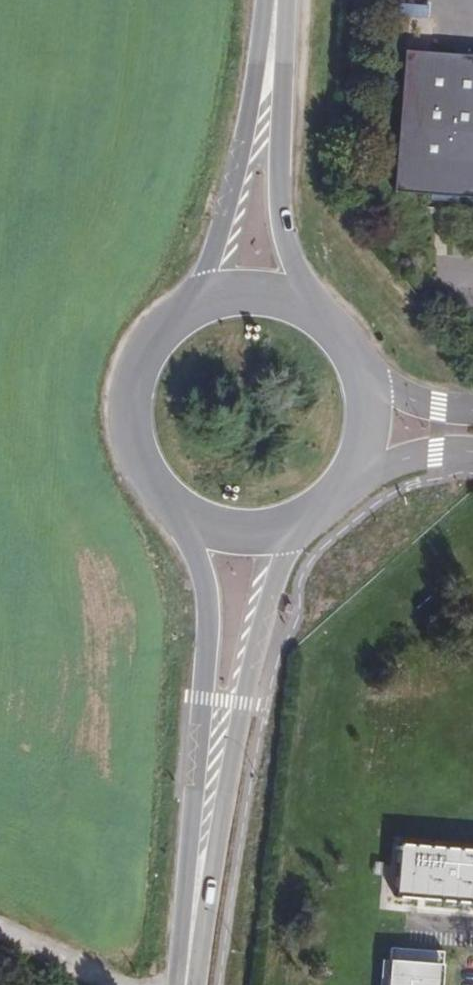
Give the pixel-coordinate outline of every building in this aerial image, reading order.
[(405,48),(392,187),(472,194),(472,53),(405,48)] [(391,894),(472,902),(472,852),(396,845),(391,894)] [(434,959),(385,956),(384,984),(432,984),(434,959)]
